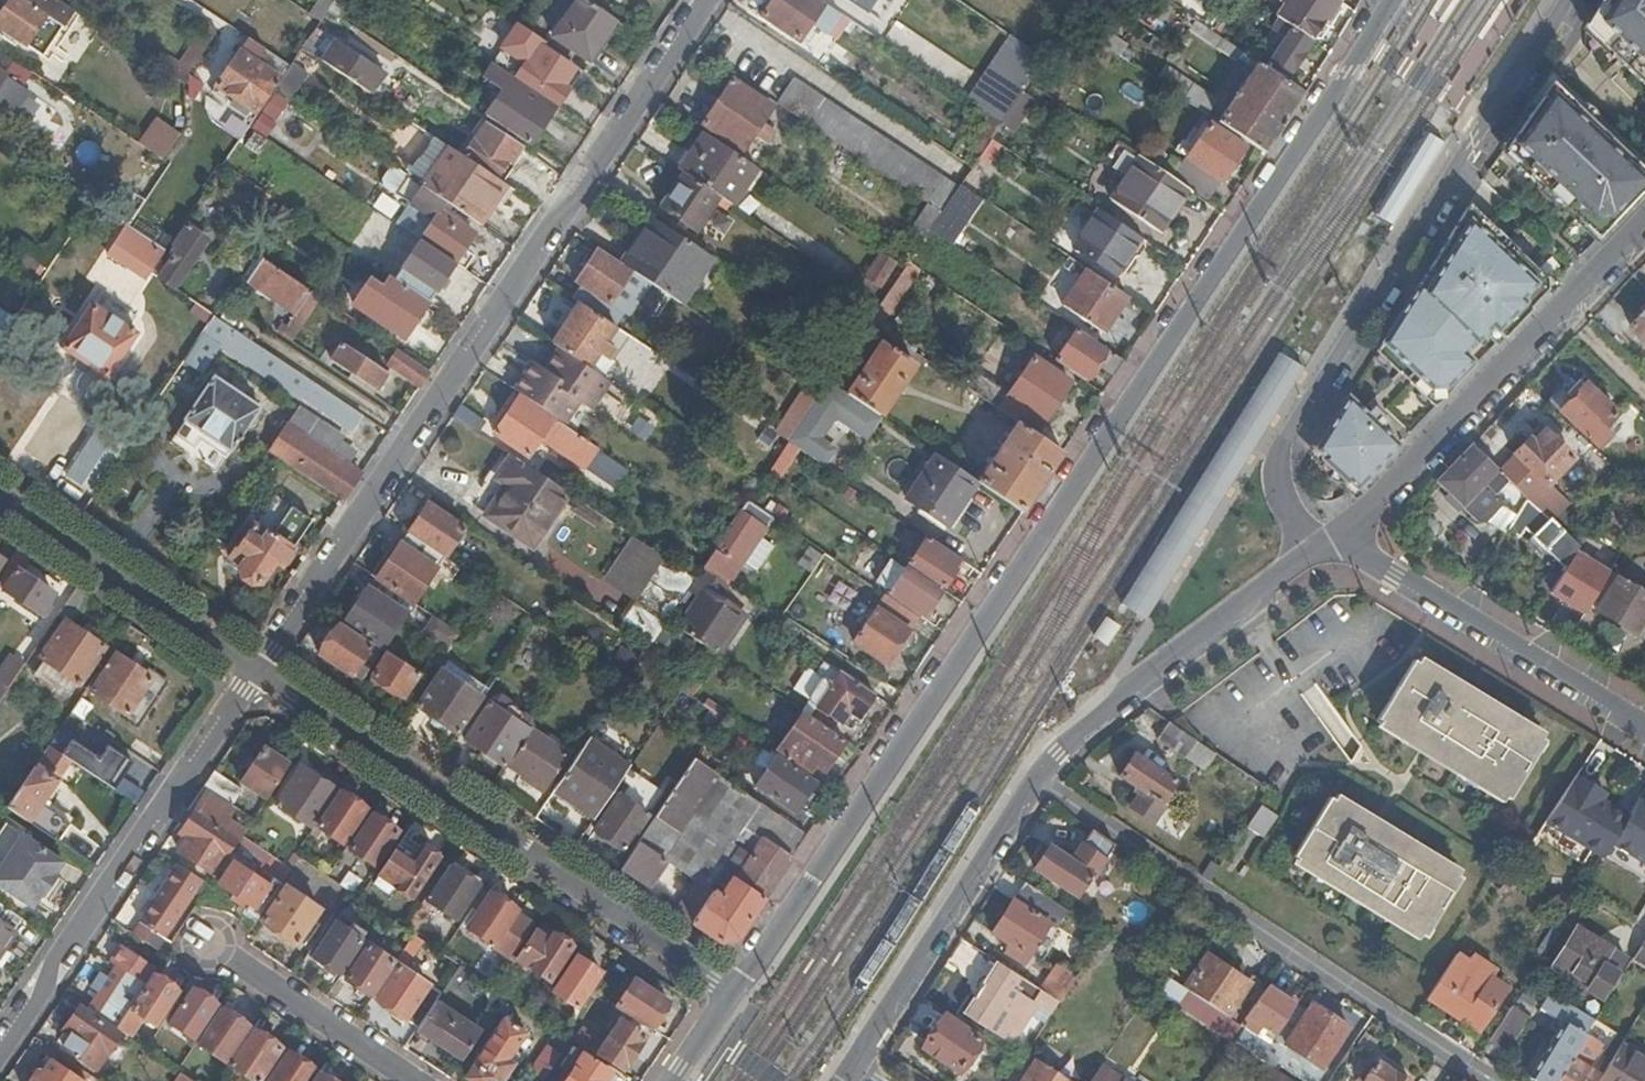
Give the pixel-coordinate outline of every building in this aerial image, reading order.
[(36,53),(67,7),(55,0),(0,0),(0,29),(36,53)] [(325,10),(332,0),(316,0),(307,13),(318,21),(325,10)] [(338,19),(350,0),(332,0),(325,10),(338,19)] [(614,19),(586,0),(577,0),(554,35),(588,58),(614,19)] [(816,0),(772,0),(756,25),(793,51),(810,24),(826,35),(839,16),(817,1),(816,0)] [(864,15),(874,0),(842,0),(864,15)] [(1310,41),(1338,1),(1336,0),(1280,0),(1278,2),(1282,5),(1274,16),(1278,18),(1310,41)] [(1587,28),(1644,83),(1644,0),(1604,0),(1587,28)] [(1263,67),(1283,81),(1310,41),(1278,18),(1270,30),(1283,38),(1263,67)] [(183,84),(186,77),(215,33),(216,27),(206,20),(178,61),(161,50),(152,64),(181,83),(181,85),(183,84)] [(1234,60),(1239,52),(1218,38),(1195,22),(1190,30),(1234,60)] [(516,79),(555,105),(567,87),(563,84),(572,68),(537,45),(541,39),(516,23),(501,47),(526,63),(516,79)] [(310,32),(299,48),(310,55),(320,39),(310,32)] [(1107,48),(1106,49),(1119,58),(1127,46),(1108,33),(1101,44),(1107,48)] [(214,87),(255,114),(273,88),(279,78),(262,67),(267,59),(261,55),(264,50),(247,38),(214,87)] [(319,61),(369,94),(381,74),(332,42),(319,61)] [(834,73),(842,62),(820,48),(813,58),(834,73)] [(14,61),(0,52),(0,116),(8,121),(28,91),(4,75),(14,61)] [(273,88),(290,99),(307,74),(290,63),(288,66),(279,78),(273,88)] [(496,123),(529,144),(555,105),(516,79),(491,63),(481,78),(501,91),(485,115),(496,123)] [(1216,122),(1262,153),(1301,93),(1283,81),(1263,67),(1256,63),(1216,122)] [(1154,81),(1200,112),(1208,98),(1163,68),(1154,81)] [(771,108),(731,80),(700,125),(741,152),(752,136),(764,145),(772,132),(760,124),(771,108)] [(794,82),(778,105),(926,205),(939,214),(945,205),(956,189),(794,82)] [(1550,84),(1529,112),(1505,147),(1539,179),(1536,183),(1558,203),(1561,200),(1599,236),(1644,188),(1644,174),(1550,84)] [(1031,101),(1020,93),(1009,109),(1000,123),(1011,130),(1031,101)] [(291,104),(281,95),(271,108),(281,116),(291,104)] [(250,127),(267,138),(276,125),(259,114),(250,127)] [(1000,123),(990,116),(972,143),(982,150),(989,139),(1000,123)] [(1184,158),(1207,123),(1202,120),(1178,154),(1184,158)] [(501,181),(502,181),(514,163),(510,161),(520,143),(485,121),(462,155),(501,181)] [(1184,158),(1219,181),(1243,146),(1207,123),(1184,158)] [(1394,224),(1444,140),(1426,129),(1375,213),(1394,224)] [(174,143),(162,135),(151,150),(163,158),(174,143)] [(424,183),(448,146),(433,136),(411,167),(407,165),(405,169),(424,183)] [(755,169),(705,136),(681,172),(718,197),(731,205),(755,169)] [(448,203),(476,221),(501,181),(462,155),(448,146),(424,183),(422,186),(448,203)] [(1171,179),(1139,158),(1110,202),(1156,232),(1186,189),(1171,179)] [(1171,179),(1186,189),(1206,202),(1219,181),(1184,158),(1171,179)] [(718,197),(681,172),(657,208),(694,233),(718,197)] [(454,263),(464,269),(474,255),(464,248),(474,233),(451,218),(453,213),(445,207),(448,203),(422,186),(407,176),(397,192),(412,201),(396,224),(420,240),(454,263)] [(125,223),(128,225),(134,215),(120,205),(113,216),(125,223)] [(939,214),(926,205),(909,231),(922,240),(928,230),(939,214)] [(945,205),(939,214),(928,230),(940,238),(957,213),(945,205)] [(1547,290),(1553,284),(1468,206),(1449,238),(1417,291),(1424,295),(1401,334),(1394,329),(1390,337),(1379,354),(1400,374),(1412,361),(1423,371),(1412,384),(1421,392),(1437,407),(1478,364),(1467,353),(1485,333),(1492,326),(1498,332),(1525,303),(1530,308),(1547,290)] [(291,214),(280,207),(268,223),(275,228),(279,231),(291,214)] [(1113,274),(1138,238),(1096,211),(1071,247),(1113,274)] [(659,223),(652,218),(634,246),(640,251),(659,223)] [(125,223),(110,246),(150,272),(165,250),(128,225),(125,223)] [(640,251),(634,246),(621,265),(630,272),(680,305),(710,258),(659,223),(640,251)] [(414,249),(420,240),(394,224),(388,232),(414,249)] [(154,275),(174,288),(200,247),(182,234),(154,275)] [(450,270),(454,263),(420,240),(414,249),(401,269),(402,271),(399,276),(407,281),(411,276),(434,292),(437,287),(450,270)] [(150,272),(110,246),(106,252),(146,278),(150,272)] [(621,265),(597,250),(575,282),(587,290),(578,303),(614,327),(623,314),(610,304),(630,272),(621,265)] [(892,264),(878,255),(863,278),(876,287),(892,264)] [(297,311),(311,290),(263,259),(248,279),(297,311)] [(906,263),(903,268),(878,305),(866,323),(878,329),(918,270),(906,263)] [(1125,296),(1085,269),(1060,306),(1101,333),(1125,296)] [(403,336),(427,301),(390,276),(382,287),(369,280),(354,303),(403,336)] [(292,340),(321,297),(311,290),(297,311),(288,324),(282,333),(292,340)] [(1424,295),(1417,291),(1394,329),(1401,334),(1424,295)] [(137,333),(90,302),(61,349),(107,378),(137,333)] [(614,327),(578,303),(550,344),(552,345),(557,349),(586,368),(597,353),(606,359),(612,349),(604,343),(614,327)] [(1496,344),(1530,308),(1525,303),(1498,332),(1492,326),(1485,333),(1496,344)] [(1627,331),(1644,348),(1644,313),(1627,331)] [(215,317),(185,362),(203,373),(221,345),(303,399),(306,396),(352,428),(361,413),(215,317)] [(276,329),(282,333),(288,324),(282,320),(276,329)] [(1123,361),(1075,329),(1053,361),(1083,381),(1094,364),(1112,376),(1123,361)] [(387,371),(342,341),(331,358),(376,388),(387,371)] [(845,394),(876,416),(912,364),(880,343),(845,394)] [(557,349),(552,345),(538,367),(542,370),(557,349)] [(420,385),(430,369),(397,348),(388,363),(420,385)] [(607,382),(586,368),(557,349),(542,370),(538,367),(531,363),(513,391),(563,424),(573,409),(578,402),(588,410),(607,382)] [(1119,602),(1146,619),(1305,368),(1278,351),(1119,602)] [(1015,421),(1034,434),(1069,382),(1033,358),(1025,369),(1020,366),(1017,371),(1021,374),(1008,394),(973,371),(962,386),(1015,421)] [(527,360),(508,388),(513,391),(531,363),(527,360)] [(1400,374),(1412,384),(1423,371),(1412,361),(1400,374)] [(260,408),(215,377),(184,420),(174,435),(194,448),(199,440),(204,434),(230,452),(260,408)] [(817,396),(786,442),(797,449),(823,467),(834,451),(816,438),(830,418),(835,418),(862,436),(876,416),(845,394),(826,382),(817,396)] [(1564,397),(1571,403),(1558,415),(1597,452),(1608,440),(1602,434),(1615,420),(1585,391),(1582,388),(1580,391),(1575,386),(1564,397)] [(807,390),(776,435),(786,442),(817,396),(807,390)] [(511,393),(496,415),(503,419),(517,397),(511,393)] [(544,442),(553,447),(567,457),(582,467),(583,466),(613,487),(626,472),(594,451),(595,448),(568,430),(565,432),(550,422),(550,420),(517,397),(503,419),(493,434),(527,456),(537,440),(543,444),(544,442)] [(1358,490),(1402,445),(1383,429),(1389,421),(1377,411),(1371,419),(1350,401),(1316,454),(1325,461),(1322,464),(1346,485),(1349,482),(1358,490)] [(482,420),(459,406),(451,417),(473,431),(482,420)] [(270,451),(343,500),(361,473),(348,464),(332,454),(340,443),(343,438),(298,409),(270,451)] [(573,409),(563,424),(574,431),(584,417),(573,409)] [(974,482),(1021,513),(1061,452),(1034,434),(1015,421),(974,482)] [(1533,448),(1529,444),(1498,478),(1503,482),(1511,490),(1524,502),(1527,504),(1542,489),(1544,491),(1569,465),(1542,438),(1533,448)] [(797,449),(786,442),(775,458),(775,459),(786,466),(797,449)] [(355,453),(340,443),(332,454),(348,464),(355,453)] [(567,457),(553,447),(549,453),(564,463),(567,457)] [(1496,476),(1467,448),(1432,485),(1461,513),(1485,488),(1496,476)] [(944,524),(974,482),(934,454),(904,497),(944,524)] [(566,493),(511,457),(497,477),(507,484),(484,515),(529,547),(566,493)] [(1498,478),(1496,476),(1485,488),(1493,494),(1503,482),(1498,478)] [(1511,490),(1503,482),(1493,494),(1500,502),(1511,490)] [(1511,490),(1500,502),(1515,515),(1524,502),(1511,490)] [(594,530),(602,518),(575,500),(568,512),(594,530)] [(1524,502),(1515,515),(1505,533),(1515,544),(1523,535),(1544,556),(1546,555),(1560,568),(1565,573),(1578,552),(1527,504),(1524,502)] [(427,503),(407,534),(442,558),(444,559),(463,528),(427,503)] [(745,526),(749,519),(743,516),(739,521),(745,526)] [(764,529),(749,519),(745,526),(739,521),(731,533),(737,537),(734,542),(727,538),(718,551),(725,555),(723,558),(738,570),(764,529)] [(283,544),(250,525),(229,558),(241,566),(238,571),(257,584),(272,562),(280,567),(291,549),(283,544)] [(407,534),(405,533),(375,578),(412,603),(432,573),(442,558),(407,534)] [(952,567),(958,558),(926,536),(908,563),(942,586),(954,569),(952,567)] [(601,581),(632,603),(662,558),(630,537),(601,581)] [(795,565),(808,574),(820,555),(808,547),(795,565)] [(31,558),(18,549),(8,563),(5,567),(8,569),(0,582),(0,588),(39,613),(46,602),(52,593),(22,573),(31,558)] [(444,559),(442,558),(432,573),(447,583),(457,567),(444,559)] [(632,603),(619,622),(652,644),(666,623),(689,588),(694,580),(662,558),(632,603)] [(917,617),(918,618),(924,609),(926,611),(938,592),(887,560),(873,581),(889,591),(885,596),(917,617)] [(1560,581),(1565,573),(1560,568),(1554,577),(1560,581)] [(1617,580),(1596,613),(1635,637),(1644,622),(1644,597),(1617,580)] [(749,611),(706,584),(678,627),(721,655),(749,611)] [(70,624),(88,597),(76,589),(58,616),(64,621),(39,659),(43,662),(77,684),(78,686),(104,647),(70,624)] [(367,589),(344,625),(372,643),(381,648),(403,613),(367,589)] [(917,617),(885,596),(882,594),(851,641),(886,664),(917,617)] [(51,606),(46,602),(39,613),(44,617),(51,606)] [(457,634),(434,618),(424,633),(447,649),(457,634)] [(352,673),(360,681),(381,648),(372,643),(369,646),(337,624),(319,654),(350,675),(352,673)] [(398,694),(383,716),(395,725),(411,702),(401,695),(416,672),(386,652),(370,676),(398,694)] [(8,689),(26,664),(13,655),(0,675),(0,684),(8,689)] [(126,716),(151,679),(114,655),(90,692),(126,716)] [(627,682),(639,664),(627,656),(615,674),(627,682)] [(71,693),(77,684),(43,662),(34,675),(40,680),(43,675),(71,693)] [(1504,801),(1539,744),(1409,666),(1374,722),(1504,801)] [(448,728),(457,734),(482,698),(441,670),(416,707),(432,717),(429,723),(445,733),(448,728)] [(857,717),(872,695),(838,672),(829,683),(823,680),(819,680),(807,698),(808,702),(825,713),(822,717),(833,725),(837,721),(849,729),(854,722),(844,715),(847,710),(857,717)] [(619,694),(627,682),(615,674),(606,686),(619,694)] [(8,689),(0,684),(0,702),(8,689)] [(70,712),(83,721),(92,708),(79,699),(70,712)] [(527,729),(489,704),(463,740),(503,766),(527,729)] [(717,719),(703,710),(695,722),(708,731),(717,719)] [(69,760),(112,789),(122,775),(96,758),(96,757),(90,753),(81,747),(80,747),(70,741),(83,721),(70,712),(48,745),(69,760)] [(800,712),(773,753),(775,755),(807,776),(813,765),(820,771),(842,740),(800,712)] [(1152,739),(1180,757),(1191,741),(1176,731),(1164,722),(1152,739)] [(529,732),(508,763),(522,773),(520,778),(535,787),(542,776),(547,779),(563,755),(529,732)] [(96,742),(90,753),(96,757),(96,758),(122,775),(129,764),(96,742)] [(7,808),(56,842),(69,824),(40,803),(69,760),(48,745),(7,808)] [(241,783),(265,799),(287,765),(263,749),(241,783)] [(580,751),(553,792),(594,820),(621,778),(580,751)] [(793,812),(814,781),(807,776),(775,755),(753,786),(760,791),(793,812)] [(1114,780),(1137,794),(1126,811),(1159,834),(1173,814),(1158,804),(1171,785),(1129,757),(1114,780)] [(665,861),(698,883),(711,891),(724,871),(763,897),(805,834),(693,760),(663,804),(654,819),(682,836),(665,861)] [(304,770),(299,766),(275,804),(312,829),(337,791),(339,786),(307,766),(304,770)] [(213,771),(202,787),(231,806),(241,790),(213,771)] [(1574,780),(1543,825),(1602,861),(1610,847),(1627,820),(1589,796),(1592,792),(1574,780)] [(757,795),(760,791),(753,786),(750,791),(757,795)] [(594,820),(553,792),(550,796),(591,824),(594,820)] [(342,844),(364,810),(339,793),(317,828),(342,844)] [(588,828),(594,832),(617,797),(611,793),(594,820),(591,824),(588,828)] [(235,839),(228,834),(222,830),(233,812),(207,795),(184,830),(189,833),(177,851),(212,874),(235,839)] [(617,797),(594,832),(585,845),(590,847),(595,840),(601,844),(605,839),(623,851),(646,816),(617,797)] [(1327,799),(1290,856),(1419,940),(1456,880),(1327,799)] [(1638,803),(1627,820),(1610,847),(1644,868),(1644,807),(1638,803)] [(1274,819),(1258,808),(1244,831),(1260,841),(1274,819)] [(374,865),(397,831),(372,815),(349,849),(374,865)] [(638,843),(665,861),(682,836),(654,819),(638,843)] [(240,836),(244,832),(234,825),(228,834),(235,839),(238,841),(240,836)] [(1084,882),(1087,884),(1111,849),(1088,834),(1064,869),(1042,854),(1029,874),(1071,901),(1084,882)] [(64,862),(23,835),(0,869),(0,886),(33,909),(41,896),(44,898),(59,876),(56,875),(64,862)] [(638,843),(620,869),(648,887),(665,861),(638,843)] [(411,857),(397,848),(379,875),(380,876),(378,879),(374,885),(388,894),(393,888),(395,886),(411,896),(437,858),(419,846),(412,856),(411,857)] [(230,853),(212,880),(218,885),(232,864),(236,857),(230,853)] [(283,880),(290,869),(279,862),(273,872),(275,873),(283,880)] [(453,862),(449,867),(477,884),(480,880),(453,862)] [(261,912),(283,880),(275,873),(266,886),(232,864),(218,885),(232,894),(230,896),(249,912),(252,907),(261,912)] [(179,865),(130,936),(162,957),(170,945),(161,939),(201,880),(179,865)] [(427,901),(424,899),(414,913),(422,918),(431,904),(454,920),(477,884),(449,867),(427,901)] [(711,891),(689,923),(718,942),(735,939),(763,897),(724,871),(711,891)] [(212,880),(195,906),(221,912),(230,896),(232,894),(218,885),(212,880)] [(698,883),(677,914),(689,923),(711,891),(698,883)] [(295,945),(318,909),(285,886),(260,922),(295,945)] [(517,910),(484,888),(460,924),(511,957),(533,923),(515,912),(517,910)] [(1017,888),(1006,905),(1043,928),(1051,933),(1062,916),(1017,888)] [(22,918),(0,903),(0,969),(9,956),(0,949),(22,918)] [(997,959),(1015,970),(1043,928),(1006,905),(985,938),(1003,950),(997,959)] [(252,907),(249,912),(258,918),(261,912),(252,907)] [(337,974),(358,940),(334,923),(312,957),(337,974)] [(547,982),(570,946),(552,934),(548,941),(533,931),(515,961),(547,982)] [(1574,933),(1551,971),(1600,1001),(1623,963),(1574,933)] [(421,941),(411,934),(394,963),(398,966),(376,1000),(418,1028),(435,1002),(441,994),(403,968),(421,941)] [(1630,962),(1631,963),(1644,971),(1644,940),(1630,962)] [(368,995),(391,961),(366,945),(344,979),(368,995)] [(108,1016),(104,1022),(114,1028),(128,1008),(154,968),(124,948),(112,965),(116,967),(108,979),(100,991),(90,1004),(108,1016)] [(1475,1036),(1504,992),(1488,981),(1487,980),(1478,994),(1458,982),(1469,964),(1456,955),(1425,1002),(1475,1036)] [(575,1008),(598,973),(575,957),(552,993),(575,1008)] [(1149,966),(1141,960),(1138,965),(1145,971),(1149,966)] [(1471,961),(1469,964),(1458,982),(1478,994),(1487,980),(1488,981),(1492,975),(1471,961)] [(1243,988),(1204,963),(1183,995),(1239,1031),(1267,991),(1249,980),(1243,988)] [(1002,1046),(1029,1007),(1046,1019),(1054,1007),(1034,994),(990,966),(976,987),(979,989),(968,1005),(965,1004),(956,1017),(1002,1046)] [(1071,982),(1050,969),(1034,994),(1054,1007),(1071,982)] [(94,987),(100,991),(108,979),(101,975),(94,987)] [(128,1008),(114,1028),(128,1038),(139,1022),(145,1019),(154,1026),(176,992),(153,976),(131,1010),(128,1008)] [(632,978),(615,1005),(650,1028),(667,1002),(632,978)] [(1150,993),(1174,1008),(1183,995),(1159,979),(1150,993)] [(192,1038),(214,1005),(191,989),(168,1022),(192,1038)] [(1294,1009),(1267,991),(1239,1031),(1241,1033),(1242,1033),(1257,1042),(1267,1048),(1268,1049),(1273,1041),(1293,1011),(1294,1009)] [(1529,1080),(1531,1080),(1559,1080),(1586,1037),(1591,1028),(1546,1001),(1536,1017),(1552,1027),(1559,1031),(1555,1038),(1529,1080)] [(463,1058),(480,1033),(435,1002),(418,1028),(417,1029),(462,1059),(463,1058)] [(1285,1049),(1319,1072),(1348,1029),(1312,1007),(1304,1019),(1285,1049)] [(96,1070),(120,1035),(80,1008),(68,1025),(75,1029),(62,1047),(96,1070)] [(223,1061),(247,1026),(221,1010),(197,1044),(223,1061)] [(1509,1010),(1488,1042),(1503,1052),(1525,1020),(1509,1010)] [(1285,1049),(1304,1019),(1293,1011),(1273,1041),(1285,1049)] [(581,1033),(574,1042),(595,1056),(597,1053),(621,1070),(623,1068),(629,1071),(638,1057),(632,1053),(644,1035),(620,1019),(602,1046),(581,1033)] [(463,1058),(462,1059),(449,1079),(453,1080),(487,1080),(488,1079),(491,1080),(502,1080),(512,1065),(506,1061),(524,1035),(501,1020),(472,1064),(463,1058)] [(938,1020),(918,1052),(955,1075),(974,1044),(938,1020)] [(1555,1038),(1559,1031),(1552,1027),(1548,1033),(1555,1038)] [(278,1047),(251,1029),(228,1065),(252,1080),(255,1080),(278,1047)] [(1241,1033),(1231,1048),(1247,1059),(1257,1042),(1242,1033),(1241,1033)] [(1586,1037),(1559,1080),(1593,1080),(1596,1077),(1584,1069),(1599,1045),(1586,1037)] [(1267,1048),(1257,1042),(1247,1059),(1256,1065),(1267,1048)] [(1618,1048),(1598,1080),(1644,1080),(1644,1065),(1618,1048)] [(313,1071),(286,1052),(267,1080),(307,1080),(313,1071)] [(609,1074),(581,1055),(563,1080),(604,1080),(609,1074)] [(51,1061),(40,1077),(35,1074),(30,1080),(83,1080),(51,1061)] [(1103,1063),(1091,1080),(1130,1080),(1103,1063)] [(1259,1067),(1249,1080),(1281,1080),(1259,1067)] [(1376,1067),(1366,1080),(1398,1080),(1376,1067)] [(1029,1068),(1020,1080),(1049,1080),(1029,1068)]
